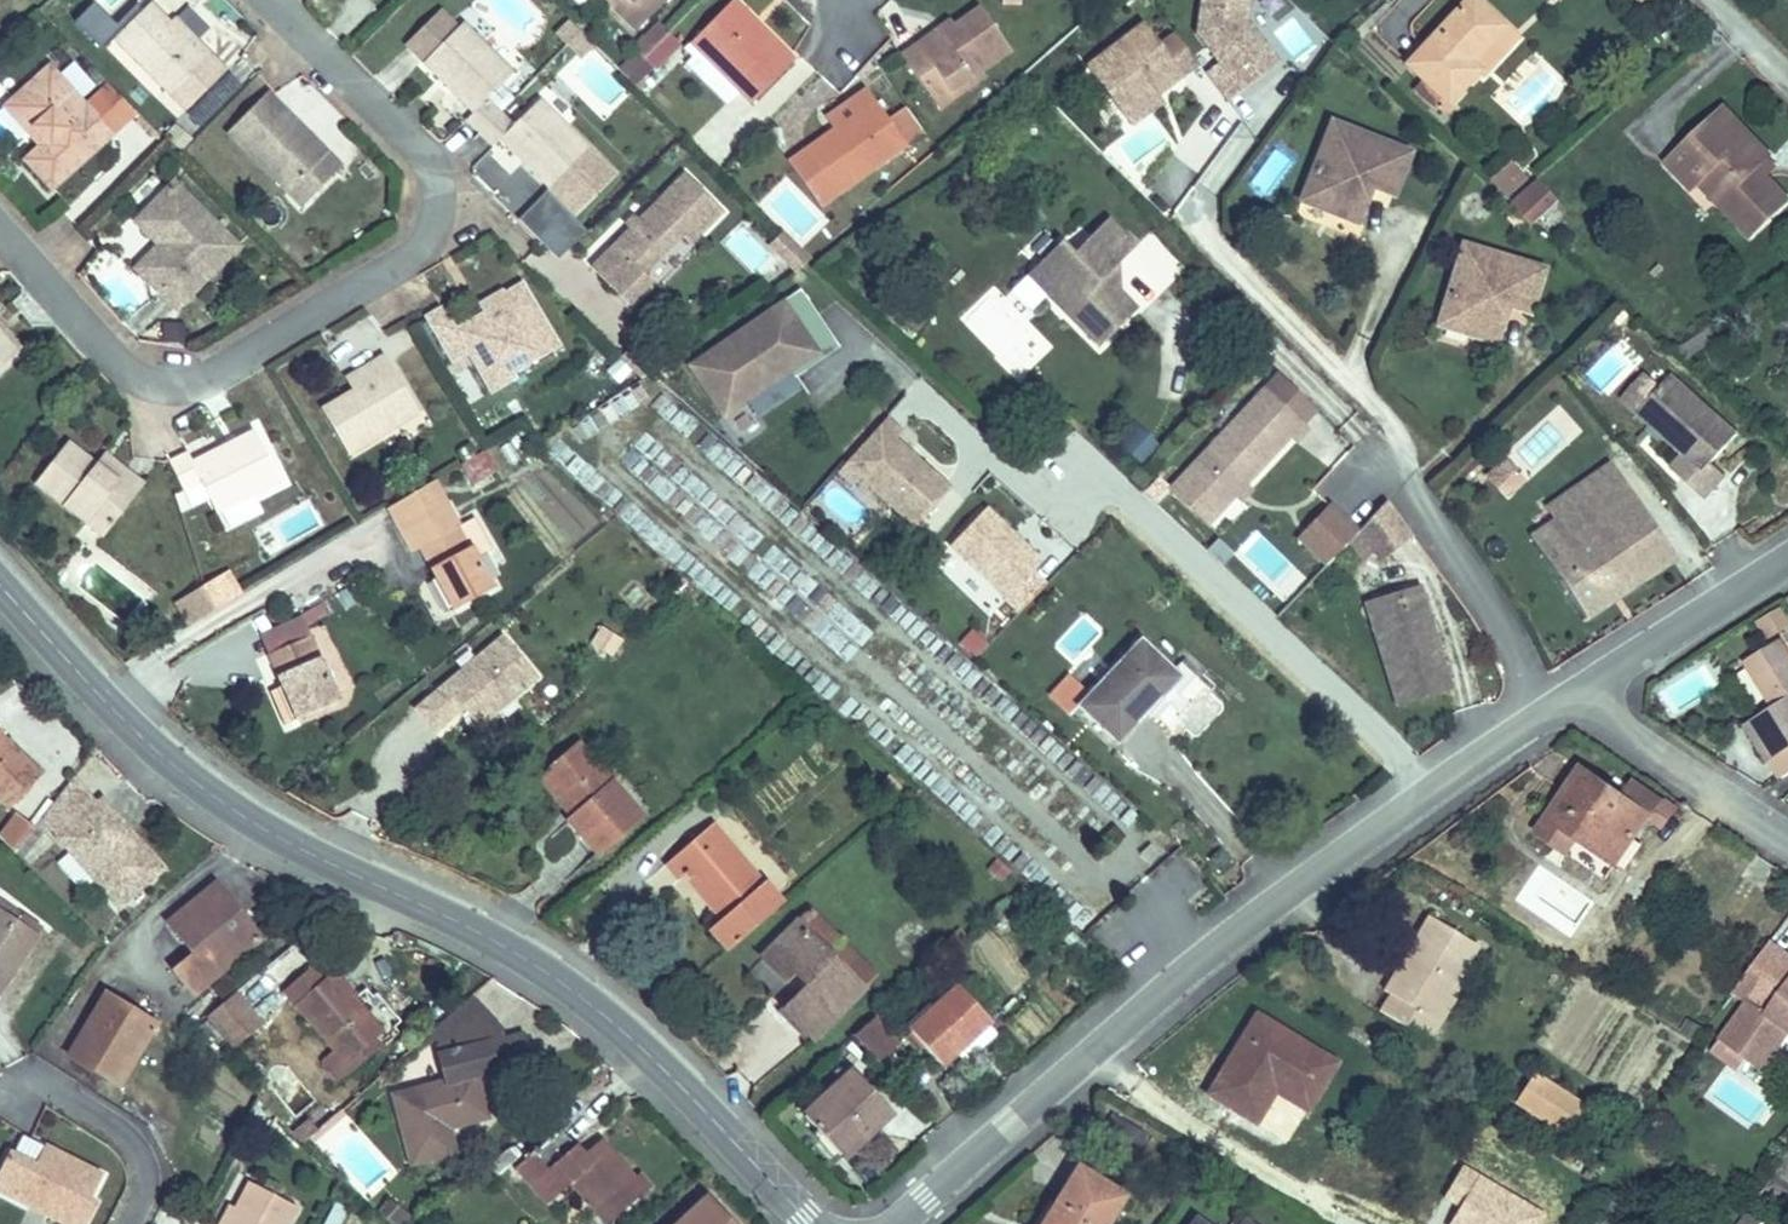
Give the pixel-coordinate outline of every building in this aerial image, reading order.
[(601,0),(636,33),(649,19),(629,0),(602,0),(601,0)] [(649,19),(666,0),(629,0),(649,19)] [(1197,34),(1219,62),(1205,73),(1227,103),(1278,64),(1245,21),(1248,0),(1202,0),(1197,34)] [(1478,71),(1470,63),(1504,26),(1476,0),(1467,0),(1408,64),(1425,81),(1445,99),(1449,103),(1478,71)] [(793,62),(732,1),(691,42),(739,91),(752,103),(793,62)] [(100,50),(122,31),(96,2),(74,21),(100,50)] [(227,69),(197,39),(192,43),(151,2),(113,40),(185,112),(227,69)] [(925,89),(940,79),(950,94),(981,72),(1011,51),(980,7),(953,26),(921,50),(916,43),(900,54),(925,89)] [(406,46),(424,63),(459,27),(442,10),(406,46)] [(175,17),(171,22),(192,43),(197,39),(175,17)] [(916,43),(921,50),(953,26),(949,20),(916,43)] [(581,31),(571,22),(557,36),(567,45),(581,31)] [(502,86),(514,74),(463,23),(459,27),(424,63),(474,112),(466,120),(480,134),(501,112),(488,99),(502,86)] [(654,48),(669,33),(659,24),(644,39),(654,48)] [(1087,68),(1126,119),(1197,64),(1176,35),(1162,46),(1145,24),(1087,68)] [(1518,39),(1504,26),(1470,63),(1478,71),(1484,76),(1518,39)] [(581,31),(567,45),(580,58),(594,45),(581,31)] [(679,44),(669,33),(654,48),(643,59),(653,68),(654,69),(679,44)] [(654,48),(644,39),(634,49),(635,51),(643,59),(654,48)] [(739,91),(691,42),(685,49),(693,57),(687,64),(727,104),(739,91)] [(626,76),(643,59),(635,51),(618,68),(626,76)] [(570,81),(601,116),(628,93),(598,58),(570,81)] [(653,68),(643,59),(626,76),(635,86),(653,68)] [(50,65),(12,98),(35,124),(32,127),(45,141),(24,160),(51,190),(138,113),(109,84),(85,105),(50,65)] [(981,72),(950,94),(940,79),(925,89),(940,109),(985,77),(981,72)] [(1438,107),(1445,99),(1425,81),(1417,90),(1437,108),(1438,107)] [(515,98),(502,86),(488,99),(501,112),(515,98)] [(866,90),(850,102),(858,114),(835,131),(807,150),(838,193),(906,145),(905,143),(888,121),(866,90)] [(290,116),(267,93),(228,133),(288,193),(327,153),(313,139),(307,144),(285,121),(290,116)] [(1158,94),(1126,119),(1131,126),(1163,101),(1158,94)] [(35,124),(12,98),(3,107),(39,146),(45,141),(32,127),(35,124)] [(617,176),(539,99),(514,125),(501,112),(480,134),(493,147),(500,139),(550,188),(518,220),(559,260),(587,231),(575,219),(617,176)] [(1203,175),(1240,120),(1207,99),(1171,154),(1203,175)] [(1438,107),(1447,115),(1454,107),(1449,103),(1445,99),(1438,107)] [(826,119),(835,131),(858,114),(850,102),(826,119)] [(904,110),(888,121),(905,143),(920,132),(904,110)] [(1735,145),(1747,134),(1725,110),(1712,121),(1735,145)] [(313,139),(290,116),(285,121),(307,144),(313,139)] [(1768,156),(1747,134),(1735,145),(1712,121),(1667,164),(1691,189),(1699,182),(1705,176),(1724,197),(1718,203),(1749,235),(1787,200),(1763,175),(1756,167),(1764,159),(1768,156)] [(1393,196),(1409,153),(1331,123),(1301,201),(1357,223),(1366,199),(1363,191),(1365,185),(1393,196)] [(807,150),(789,163),(820,206),(838,193),(807,150)] [(340,166),(327,153),(288,193),(301,205),(340,166)] [(1764,159),(1756,167),(1763,175),(1772,167),(1764,159)] [(1502,200),(1527,180),(1512,162),(1488,183),(1502,200)] [(630,230),(591,269),(632,309),(655,286),(646,277),(685,239),(690,244),(722,211),(685,174),(639,221),(630,230)] [(1724,197),(1705,176),(1699,182),(1718,203),(1724,197)] [(507,199),(527,211),(537,193),(517,181),(507,199)] [(1514,210),(1540,186),(1536,181),(1509,205),(1514,210)] [(173,183),(139,217),(167,245),(144,268),(162,287),(158,292),(176,310),(238,247),(173,183)] [(1554,201),(1540,186),(1514,210),(1529,224),(1554,201)] [(167,245),(139,217),(135,222),(159,245),(135,269),(158,292),(162,287),(144,268),(167,245)] [(630,230),(639,221),(634,217),(626,225),(630,230)] [(1118,264),(1134,248),(1106,221),(1072,255),(1060,243),(1036,267),(1055,286),(1047,293),(1100,346),(1136,310),(1119,293),(1104,278),(1118,264)] [(782,258),(795,244),(782,231),(769,245),(782,258)] [(811,260),(795,244),(782,258),(796,272),(811,260)] [(1530,314),(1544,270),(1464,246),(1439,326),(1497,344),(1504,319),(1500,312),(1502,305),(1508,307),(1530,314)] [(1118,264),(1104,278),(1119,293),(1118,264)] [(1055,286),(1036,267),(1028,274),(1047,293),(1055,286)] [(426,318),(452,362),(467,353),(478,347),(491,369),(511,374),(559,346),(522,284),(503,295),(502,292),(480,304),(484,311),(487,316),(477,322),(474,317),(455,329),(442,308),(426,318)] [(791,348),(822,327),(799,292),(690,367),(724,416),(792,370),(801,363),(791,348)] [(484,311),(474,317),(477,322),(487,316),(484,311)] [(822,327),(791,348),(801,363),(792,370),(796,376),(837,348),(822,327)] [(20,350),(0,328),(0,368),(20,350)] [(1688,361),(1717,340),(1710,329),(1680,350),(1688,361)] [(491,369),(478,347),(467,353),(491,393),(514,379),(511,374),(491,369)] [(641,379),(654,370),(631,347),(620,358),(641,379)] [(385,356),(369,366),(376,378),(353,391),(321,410),(348,455),(418,413),(385,356)] [(346,380),(353,391),(376,378),(369,366),(346,380)] [(1278,374),(1265,388),(1303,424),(1315,411),(1278,374)] [(1725,475),(1711,463),(1737,435),(1671,375),(1658,390),(1637,413),(1684,455),(1671,468),(1704,498),(1725,475)] [(1637,413),(1658,390),(1643,377),(1623,400),(1637,413)] [(1303,424),(1265,388),(1182,476),(1220,512),(1234,497),(1235,496),(1233,493),(1243,483),(1245,485),(1246,484),(1290,438),(1303,424)] [(885,419),(839,471),(854,484),(860,478),(915,528),(950,490),(894,439),(901,433),(885,419)] [(1308,429),(1303,424),(1290,438),(1295,443),(1308,429)] [(1141,427),(1120,444),(1136,464),(1157,446),(1141,427)] [(280,481),(255,431),(192,462),(187,453),(169,462),(184,492),(201,483),(216,513),(280,481)] [(144,485),(126,471),(117,482),(95,465),(67,442),(35,483),(103,537),(144,485)] [(496,470),(485,451),(462,464),(473,484),(496,470)] [(104,454),(95,465),(117,482),(126,471),(104,454)] [(1509,478),(1517,470),(1507,459),(1499,468),(1509,478)] [(1609,466),(1571,493),(1590,521),(1569,536),(1558,520),(1532,538),(1586,618),(1654,571),(1611,508),(1629,496),(1609,466)] [(1497,488),(1509,478),(1499,468),(1487,478),(1497,488)] [(1208,525),(1220,512),(1182,476),(1170,489),(1208,525)] [(396,524),(442,498),(433,481),(387,508),(396,524)] [(1239,502),(1252,489),(1246,484),(1245,485),(1243,483),(1233,493),(1235,496),(1234,497),(1239,502)] [(1590,521),(1571,493),(1549,507),(1558,520),(1569,536),(1590,521)] [(1611,508),(1654,571),(1672,558),(1629,496),(1611,508)] [(442,498),(396,524),(412,553),(421,548),(455,610),(492,590),(442,498)] [(1413,537),(1387,501),(1360,529),(1377,551),(1382,559),(1413,537)] [(1358,532),(1329,505),(1298,538),(1326,565),(1358,532)] [(1011,533),(986,508),(950,545),(1020,612),(1045,586),(1032,573),(1034,554),(1021,542),(1013,543),(1007,537),(1011,533)] [(475,518),(458,527),(475,558),(492,549),(475,518)] [(1358,532),(1347,542),(1362,562),(1377,551),(1360,529),(1358,532)] [(1013,543),(1021,542),(1011,533),(1007,537),(1013,543)] [(1042,562),(1034,554),(1032,573),(1042,562)] [(228,574),(203,590),(215,611),(240,595),(228,574)] [(1426,629),(1432,627),(1419,586),(1365,602),(1398,707),(1451,690),(1435,639),(1430,640),(1426,629)] [(215,611),(203,590),(177,605),(189,626),(215,611)] [(1763,640),(1787,627),(1787,622),(1780,607),(1753,621),(1763,640)] [(263,634),(272,653),(307,637),(299,618),(263,634)] [(601,626),(589,644),(611,659),(623,641),(601,626)] [(1430,640),(1435,639),(1432,627),(1426,629),(1430,640)] [(307,637),(272,653),(270,653),(284,686),(298,719),(337,702),(309,636),(307,637)] [(503,636),(416,710),(434,732),(462,708),(478,727),(537,677),(503,636)] [(1141,641),(1078,707),(1117,744),(1147,712),(1153,718),(1194,675),(1181,662),(1173,671),(1141,641)] [(1787,676),(1787,644),(1774,653),(1787,676)] [(1718,772),(1730,791),(1773,764),(1761,745),(1777,734),(1738,672),(1706,692),(1722,718),(1693,736),(1716,773),(1718,772)] [(298,719),(284,686),(270,692),(284,725),(298,719)] [(0,733),(0,802),(8,810),(42,774),(0,733)] [(579,745),(545,774),(579,812),(569,821),(598,854),(641,816),(579,745)] [(1624,798),(1582,769),(1538,834),(1556,846),(1566,832),(1576,838),(1611,862),(1612,860),(1629,836),(1633,839),(1646,819),(1649,815),(1624,798)] [(579,812),(545,774),(539,780),(572,818),(579,812)] [(97,804),(73,776),(42,818),(48,825),(71,852),(95,879),(118,907),(162,870),(102,800),(97,804)] [(1634,783),(1624,798),(1649,815),(1646,819),(1657,826),(1670,807),(1634,783)] [(0,834),(0,838),(15,853),(35,828),(16,813),(0,834)] [(48,825),(42,818),(35,828),(15,853),(22,860),(48,825)] [(782,905),(712,824),(669,862),(681,876),(686,873),(704,894),(702,896),(722,919),(710,929),(729,951),(782,905)] [(1576,838),(1566,832),(1556,846),(1566,853),(1576,838)] [(1624,868),(1641,844),(1633,839),(1629,836),(1612,860),(1624,868)] [(95,879),(71,852),(57,864),(81,891),(95,879)] [(215,885),(168,923),(194,954),(174,971),(193,994),(260,939),(215,885)] [(37,935),(42,929),(0,900),(0,909),(37,935)] [(37,935),(0,909),(0,990),(37,935)] [(798,922),(860,985),(872,972),(811,909),(798,922)] [(1477,946),(1430,918),(1385,992),(1390,995),(1380,1012),(1406,1028),(1416,1011),(1432,1020),(1446,996),(1477,946)] [(798,922),(762,957),(787,983),(796,974),(806,985),(782,1008),(813,1039),(864,989),(798,922)] [(959,928),(950,936),(957,944),(966,936),(959,928)] [(1769,943),(1734,991),(1749,1002),(1720,1041),(1760,1070),(1787,1032),(1787,957),(1769,943)] [(284,991),(335,1052),(345,1063),(373,1039),(383,1031),(356,999),(334,972),(322,982),(310,968),(284,991)] [(941,1066),(987,1025),(990,1022),(958,987),(910,1031),(941,1066)] [(105,993),(68,1055),(120,1086),(157,1024),(105,993)] [(356,999),(383,1031),(390,1025),(364,993),(356,999)] [(260,1023),(236,995),(194,1032),(219,1058),(260,1023)] [(1454,1001),(1446,996),(1432,1020),(1416,1011),(1406,1028),(1430,1042),(1454,1001)] [(432,1031),(444,1043),(482,1010),(470,997),(432,1031)] [(813,1039),(782,1008),(778,1012),(809,1044),(813,1039)] [(477,1076),(496,1071),(489,1044),(502,1032),(482,1010),(444,1043),(437,1049),(446,1082),(394,1096),(411,1164),(454,1153),(448,1128),(447,1124),(455,1121),(456,1126),(487,1118),(477,1076)] [(1336,1063),(1256,1015),(1208,1095),(1255,1123),(1275,1091),(1307,1111),(1336,1063)] [(896,1043),(874,1020),(857,1036),(878,1059),(896,1043)] [(996,1035),(987,1025),(955,1053),(965,1063),(996,1035)] [(489,1044),(496,1071),(528,1063),(520,1036),(489,1044)] [(345,1063),(335,1052),(321,1063),(337,1082),(379,1047),(373,1039),(345,1063)] [(290,1067),(274,1078),(297,1112),(313,1101),(290,1067)] [(852,1070),(804,1115),(844,1158),(892,1113),(852,1070)] [(1583,1097),(1540,1070),(1518,1104),(1561,1131),(1583,1097)] [(310,1122),(295,1135),(302,1143),(317,1131),(310,1122)] [(583,1156),(559,1129),(514,1167),(546,1204),(570,1184),(606,1223),(608,1223),(649,1188),(638,1175),(634,1179),(600,1141),(583,1156)] [(1558,1142),(1551,1153),(1569,1164),(1575,1153),(1558,1142)] [(0,1169),(0,1192),(29,1207),(31,1203),(48,1211),(46,1215),(63,1223),(87,1223),(97,1204),(90,1200),(80,1195),(82,1190),(92,1196),(102,1176),(44,1146),(35,1165),(9,1152),(0,1169)] [(1778,1168),(1787,1175),(1787,1155),(1778,1168)] [(1046,1220),(1053,1223),(1107,1223),(1124,1196),(1077,1168),(1046,1220)] [(1778,1168),(1772,1176),(1787,1188),(1787,1175),(1778,1168)] [(1772,1176),(1765,1187),(1787,1203),(1787,1188),(1772,1176)] [(235,1209),(227,1223),(288,1223),(296,1208),(249,1182),(235,1209)] [(80,1195),(90,1200),(92,1196),(82,1190),(80,1195)] [(706,1200),(680,1223),(729,1223),(706,1200)] [(31,1203),(29,1207),(46,1215),(48,1211),(31,1203)] [(348,1209),(336,1203),(325,1223),(341,1223),(348,1209)] [(235,1209),(229,1206),(219,1223),(227,1223),(235,1209)] [(1738,1223),(1758,1223),(1762,1220),(1748,1210),(1738,1223)]
